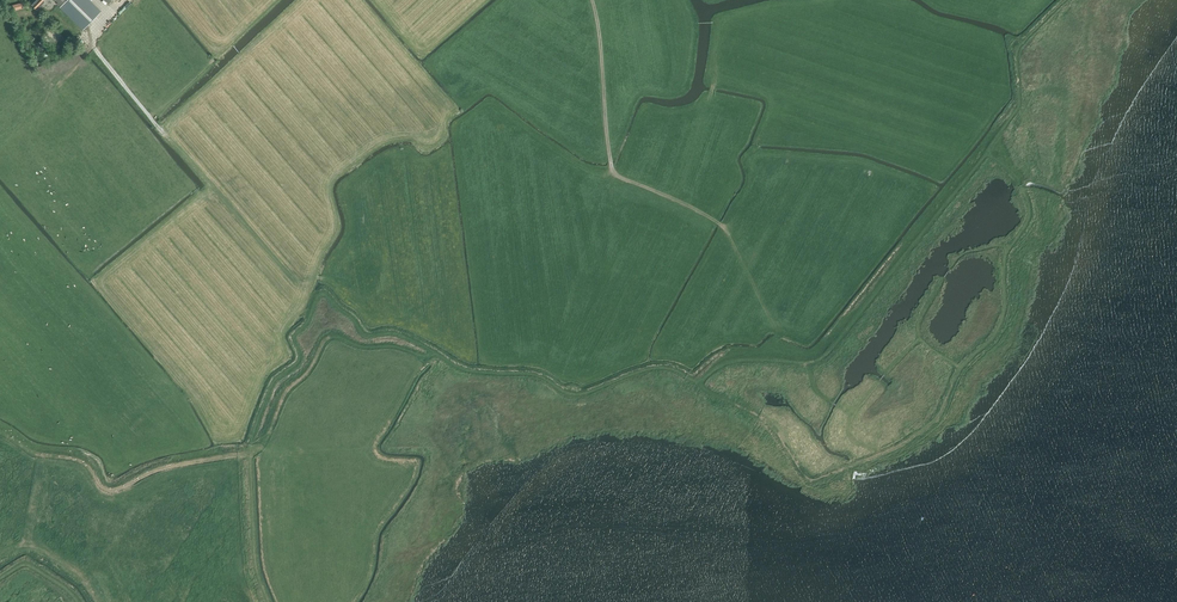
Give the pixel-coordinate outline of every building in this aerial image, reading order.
[(32,4),(37,10),(46,0),(45,0),(36,0),(32,4)] [(61,5),(60,7),(83,30),(101,12),(89,0),(56,0),(61,5)] [(42,40),(36,43),(40,50),(45,48),(42,40)] [(37,61),(49,57),(46,49),(35,53),(37,61)]
